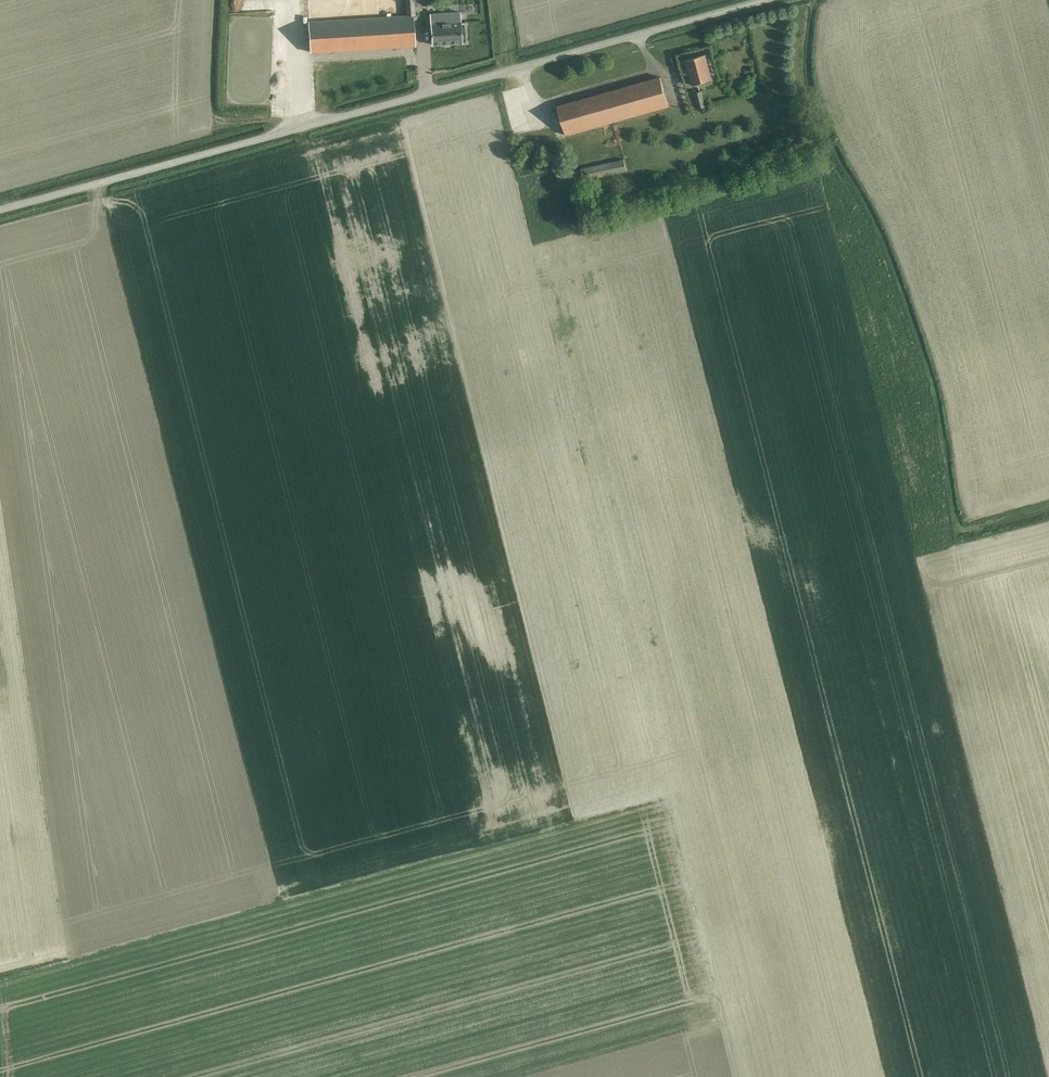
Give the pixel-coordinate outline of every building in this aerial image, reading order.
[(413,0),(405,0),(406,15),(414,15),(413,0)] [(432,44),(461,42),(460,22),(459,12),(430,14),(431,24),(432,44)] [(414,46),(412,16),(308,22),(310,52),(414,46)] [(704,54),(684,60),(687,70),(684,71),(685,76),(689,75),(691,85),(711,79),(704,54)] [(565,136),(668,106),(660,77),(557,107),(565,136)] [(698,109),(706,107),(701,91),(694,93),(698,109)] [(584,180),(627,171),(624,159),(581,168),(584,180)]
